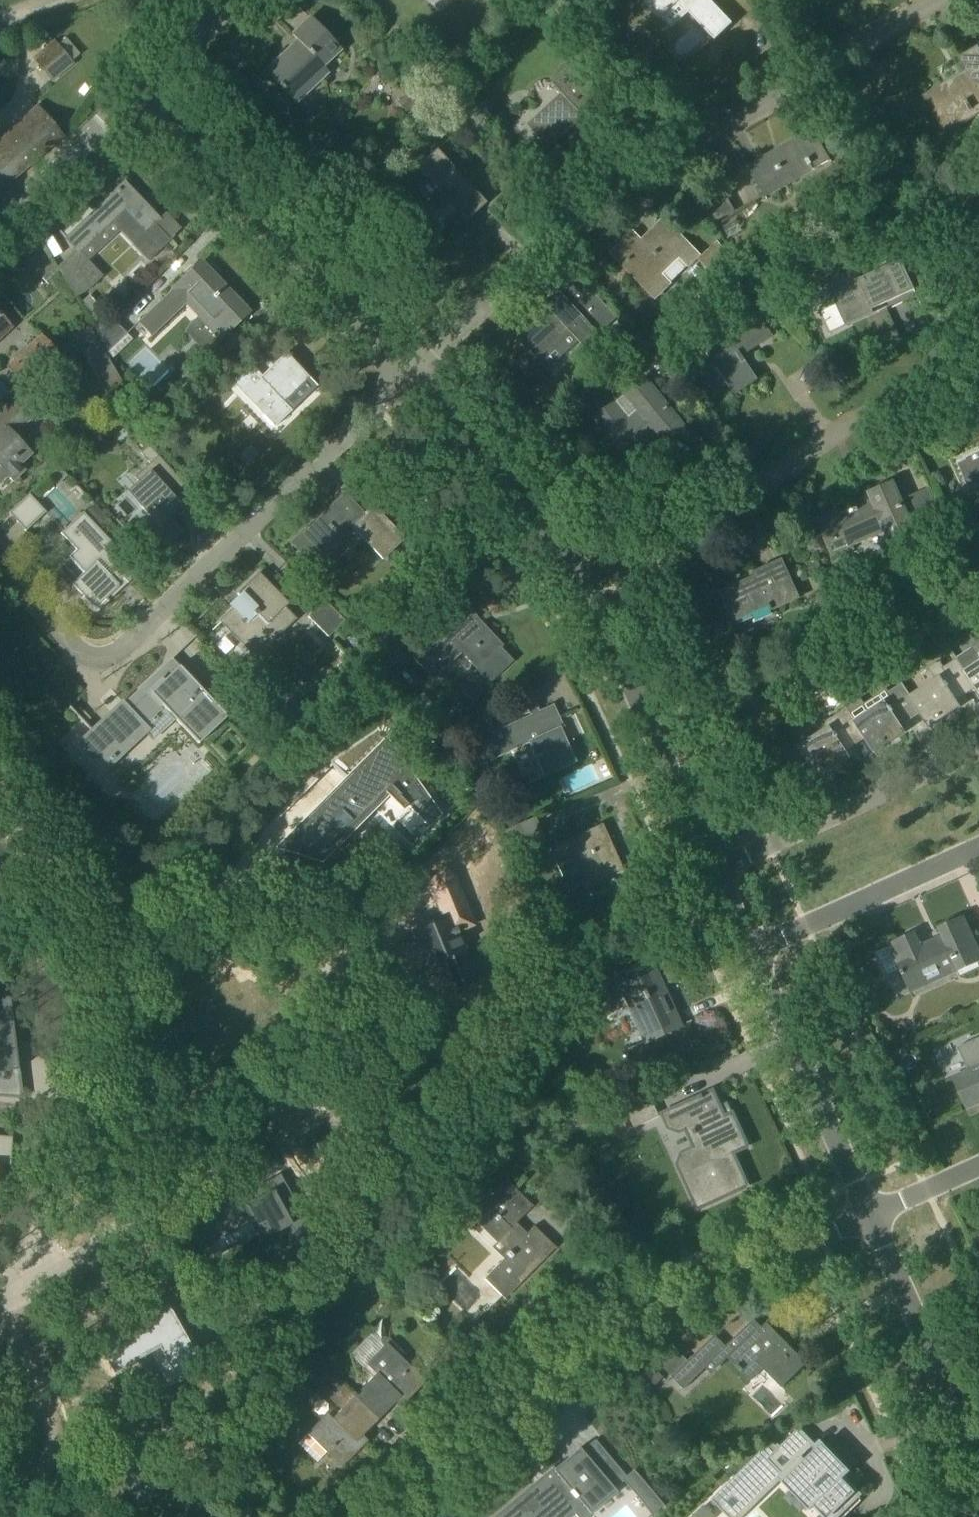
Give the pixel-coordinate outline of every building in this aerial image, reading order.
[(615,1),(615,0),(585,0),(584,0),(598,16),(615,1)] [(681,3),(714,37),(730,22),(709,0),(645,0),(645,1),(659,16),(660,15),(664,19),(681,3)] [(211,25),(233,22),(229,1),(208,4),(211,25)] [(289,54),(286,51),(265,71),(296,103),(328,72),(322,66),(341,49),(311,17),(292,35),(300,43),(289,54)] [(53,43),(34,60),(50,80),(70,63),(53,43)] [(924,96),(947,133),(978,115),(978,48),(978,46),(958,58),(968,75),(957,83),(954,78),(924,96)] [(529,124),(532,127),(549,146),(553,142),(556,140),(555,140),(583,114),(586,118),(605,100),(571,63),(551,82),(562,93),(529,124)] [(25,118),(0,139),(0,189),(0,190),(63,136),(37,107),(25,118)] [(830,160),(822,146),(812,129),(796,138),(796,139),(780,147),(782,151),(765,161),(763,157),(747,166),(765,197),(830,160)] [(465,219),(463,221),(464,222),(485,203),(436,148),(416,166),(426,177),(428,176),(445,194),(412,224),(411,222),(410,223),(427,243),(428,242),(427,240),(442,226),(444,228),(451,221),(450,220),(458,212),(465,219)] [(103,276),(87,259),(80,252),(116,219),(135,241),(144,233),(160,250),(170,241),(154,223),(159,219),(124,183),(110,197),(111,198),(67,239),(77,249),(58,267),(76,296),(92,287),(103,276)] [(703,195),(716,221),(734,211),(721,186),(703,195)] [(668,285),(687,265),(698,255),(664,219),(663,220),(664,222),(656,230),(655,228),(640,243),(632,235),(634,234),(633,233),(612,253),(655,298),(668,285)] [(717,241),(698,260),(724,286),(737,273),(720,245),(717,241)] [(753,264),(747,252),(738,257),(744,269),(753,264)] [(900,259),(886,265),(857,278),(848,258),(815,273),(830,306),(836,304),(847,327),(848,327),(847,325),(866,315),(864,311),(899,295),(914,289),(900,259)] [(788,293),(771,262),(755,269),(772,301),(788,293)] [(186,303),(190,300),(223,335),(247,313),(247,312),(245,314),(239,307),(241,306),(200,263),(138,321),(151,336),(186,303)] [(518,338),(531,352),(529,354),(533,357),(534,356),(541,363),(542,365),(543,366),(544,365),(540,360),(571,331),(585,346),(599,333),(559,290),(545,303),(552,312),(545,318),(542,315),(518,338)] [(89,295),(82,302),(92,312),(99,305),(89,295)] [(600,326),(614,313),(600,298),(586,311),(600,326)] [(728,313),(734,323),(704,343),(735,391),(756,378),(745,361),(746,361),(740,351),(755,341),(757,344),(770,335),(754,310),(747,300),(728,313)] [(11,327),(0,315),(0,338),(11,327)] [(104,325),(96,332),(107,352),(127,333),(112,318),(104,325)] [(92,330),(76,340),(75,340),(104,391),(122,381),(92,330)] [(8,364),(25,383),(59,352),(42,334),(8,364)] [(664,347),(652,354),(664,375),(677,368),(664,347)] [(316,388),(285,355),(287,354),(286,353),(244,393),(275,427),(292,411),(281,399),(293,387),(295,388),(297,386),(295,385),(304,377),(315,388),(316,388)] [(618,400),(610,406),(594,419),(628,460),(639,451),(640,452),(646,447),(645,446),(651,442),(650,441),(658,434),(667,444),(668,443),(665,440),(682,427),(684,429),(685,429),(644,377),(625,392),(626,394),(618,401),(618,400)] [(8,476),(13,482),(27,469),(22,463),(39,448),(21,428),(34,417),(16,397),(0,412),(0,484),(8,476)] [(564,435),(574,425),(566,416),(556,426),(564,435)] [(172,543),(180,535),(183,531),(181,526),(172,517),(184,507),(173,495),(184,484),(149,445),(141,452),(150,462),(134,477),(138,481),(127,491),(150,517),(135,530),(158,556),(161,552),(165,552),(166,548),(168,547),(171,547),(172,543)] [(973,458),(960,464),(973,493),(978,491),(978,455),(973,458)] [(849,544),(852,543),(886,528),(889,537),(912,527),(892,483),(870,492),(874,501),(838,517),(836,512),(817,520),(828,544),(845,536),(849,544)] [(297,546),(321,572),(322,571),(315,564),(353,528),(383,559),(382,557),(403,537),(402,536),(400,538),(363,498),(362,499),(370,508),(364,513),(366,514),(363,517),(354,507),(356,505),(344,491),(343,492),(345,494),(306,530),(309,533),(294,547),(295,548),(297,546)] [(9,513),(26,531),(47,511),(30,492),(9,513)] [(937,503),(911,514),(916,525),(942,514),(937,503)] [(94,504),(85,512),(97,525),(107,517),(94,504)] [(80,597),(92,610),(96,612),(99,610),(109,601),(107,598),(118,588),(119,585),(118,583),(123,578),(128,583),(140,572),(83,512),(62,532),(77,549),(71,555),(86,571),(72,584),(82,595),(80,597)] [(939,523),(920,531),(923,539),(942,531),(939,523)] [(782,560),(754,573),(756,578),(749,582),(748,580),(720,592),(725,604),(723,604),(725,609),(727,608),(733,621),(769,607),(770,610),(798,598),(782,560)] [(288,603),(277,592),(259,573),(237,594),(240,597),(233,604),(236,607),(221,621),(239,640),(257,658),(296,619),(285,607),(288,603)] [(849,628),(824,573),(823,574),(829,588),(814,595),(833,635),(849,628)] [(968,586),(971,595),(978,592),(978,588),(977,583),(968,586)] [(344,620),(334,609),(325,600),(309,616),(317,625),(328,636),(344,620)] [(452,641),(476,668),(459,684),(471,697),(512,661),(500,648),(504,645),(503,644),(501,646),(476,619),(478,617),(464,603),(410,653),(424,668),(452,641)] [(971,648),(957,657),(965,670),(965,671),(972,683),(978,693),(978,660),(971,648)] [(133,742),(127,737),(139,726),(144,731),(154,722),(156,723),(160,719),(158,718),(167,710),(199,744),(228,716),(173,658),(179,653),(178,652),(121,706),(112,714),(111,713),(110,714),(97,726),(99,727),(94,732),(94,731),(79,745),(103,770),(133,742)] [(909,696),(917,708),(928,724),(935,719),(935,720),(941,716),(941,715),(958,704),(952,696),(972,683),(965,671),(965,670),(957,657),(943,666),(940,660),(928,667),(936,679),(911,695),(909,696)] [(854,722),(862,733),(873,749),(880,745),(886,741),(903,729),(897,721),(917,708),(909,696),(911,695),(903,683),(889,692),(887,688),(864,703),(860,697),(847,707),(847,708),(856,721),(854,722)] [(529,715),(498,729),(469,743),(479,766),(530,742),(537,756),(535,757),(543,775),(559,768),(560,769),(574,763),(559,730),(564,727),(553,704),(539,711),(528,688),(519,692),(529,715)] [(434,705),(423,692),(413,701),(424,714),(434,705)] [(827,730),(786,756),(789,764),(795,770),(809,761),(817,774),(824,770),(825,770),(831,767),(830,766),(847,755),(842,746),(862,733),(854,722),(856,721),(847,708),(823,724),(827,730)] [(464,742),(493,725),(485,712),(456,728),(464,742)] [(334,800),(330,796),(294,832),(299,836),(285,850),(320,861),(322,859),(358,823),(374,807),(412,844),(440,815),(386,738),(374,721),(331,765),(333,766),(332,766),(350,784),(334,800)] [(513,810),(499,816),(505,829),(518,823),(513,810)] [(541,830),(536,820),(535,817),(505,831),(513,842),(541,830)] [(565,882),(582,875),(589,890),(610,881),(611,883),(615,882),(613,879),(625,874),(617,857),(614,858),(607,844),(611,843),(602,823),(549,847),(565,882)] [(524,840),(514,845),(520,858),(530,854),(524,840)] [(444,868),(425,888),(435,898),(457,889),(458,888),(453,876),(444,868)] [(417,939),(390,950),(400,974),(427,963),(431,974),(448,968),(456,988),(479,978),(466,947),(468,946),(461,928),(477,922),(471,907),(431,924),(430,922),(413,929),(417,939)] [(907,985),(911,994),(959,972),(960,975),(978,966),(978,964),(978,963),(978,952),(963,916),(938,927),(943,938),(921,948),(914,932),(897,939),(906,960),(898,964),(907,985)] [(622,993),(627,1005),(644,1041),(679,1025),(679,1024),(666,995),(664,996),(659,985),(672,979),(661,955),(660,955),(661,956),(594,986),(591,980),(577,987),(576,986),(575,986),(586,1009),(622,993)] [(968,1070),(952,1077),(966,1109),(978,1103),(978,1038),(957,1047),(968,1070)] [(0,1082),(0,1096),(22,1097),(20,1084),(0,1082)] [(713,1091),(676,1107),(659,1115),(665,1127),(673,1130),(683,1126),(695,1151),(685,1156),(682,1165),(701,1207),(748,1186),(733,1153),(748,1146),(733,1113),(724,1117),(720,1107),(713,1091)] [(633,1129),(659,1117),(649,1095),(623,1106),(633,1129)] [(0,1170),(1,1166),(14,1167),(16,1137),(0,1136),(0,1170)] [(499,1254),(503,1258),(484,1278),(502,1295),(514,1284),(517,1287),(555,1248),(556,1249),(557,1248),(534,1227),(525,1236),(514,1225),(531,1207),(504,1180),(469,1216),(504,1250),(499,1254)] [(259,1200),(246,1208),(234,1189),(169,1230),(170,1232),(172,1230),(184,1250),(232,1219),(253,1251),(263,1244),(270,1254),(287,1243),(259,1200)] [(712,1373),(719,1366),(728,1357),(737,1366),(736,1366),(750,1381),(763,1368),(782,1388),(807,1363),(781,1337),(780,1339),(774,1333),(775,1331),(767,1322),(762,1327),(754,1319),(726,1346),(715,1335),(672,1377),(683,1389),(706,1367),(712,1373)] [(148,1320),(101,1345),(114,1368),(138,1355),(156,1387),(168,1380),(170,1385),(183,1378),(180,1374),(193,1367),(195,1371),(208,1364),(203,1355),(195,1359),(183,1338),(191,1334),(190,1332),(163,1348),(148,1320)] [(367,1363),(377,1373),(355,1395),(354,1396),(378,1419),(395,1402),(394,1402),(400,1396),(404,1401),(401,1403),(402,1404),(424,1382),(424,1383),(426,1381),(397,1352),(387,1342),(367,1363)] [(673,1374),(685,1359),(679,1354),(666,1368),(673,1374)] [(341,1409),(332,1418),(327,1413),(298,1442),(317,1461),(326,1451),(342,1467),(344,1465),(343,1465),(364,1443),(364,1442),(361,1445),(356,1440),(362,1435),(378,1419),(354,1396),(355,1395),(345,1385),(319,1360),(306,1374),(341,1409)] [(573,1511),(578,1516),(586,1516),(616,1491),(579,1448),(578,1448),(581,1452),(557,1472),(553,1467),(543,1476),(550,1484),(541,1491),(535,1485),(511,1505),(516,1511),(509,1516),(565,1516),(573,1511)] [(851,1492),(840,1480),(850,1471),(849,1469),(847,1471),(824,1448),(816,1455),(811,1449),(807,1453),(806,1452),(795,1463),(796,1464),(784,1475),(808,1500),(811,1498),(827,1515),(851,1492)] [(656,1496),(645,1505),(652,1514),(663,1505),(656,1496)]
